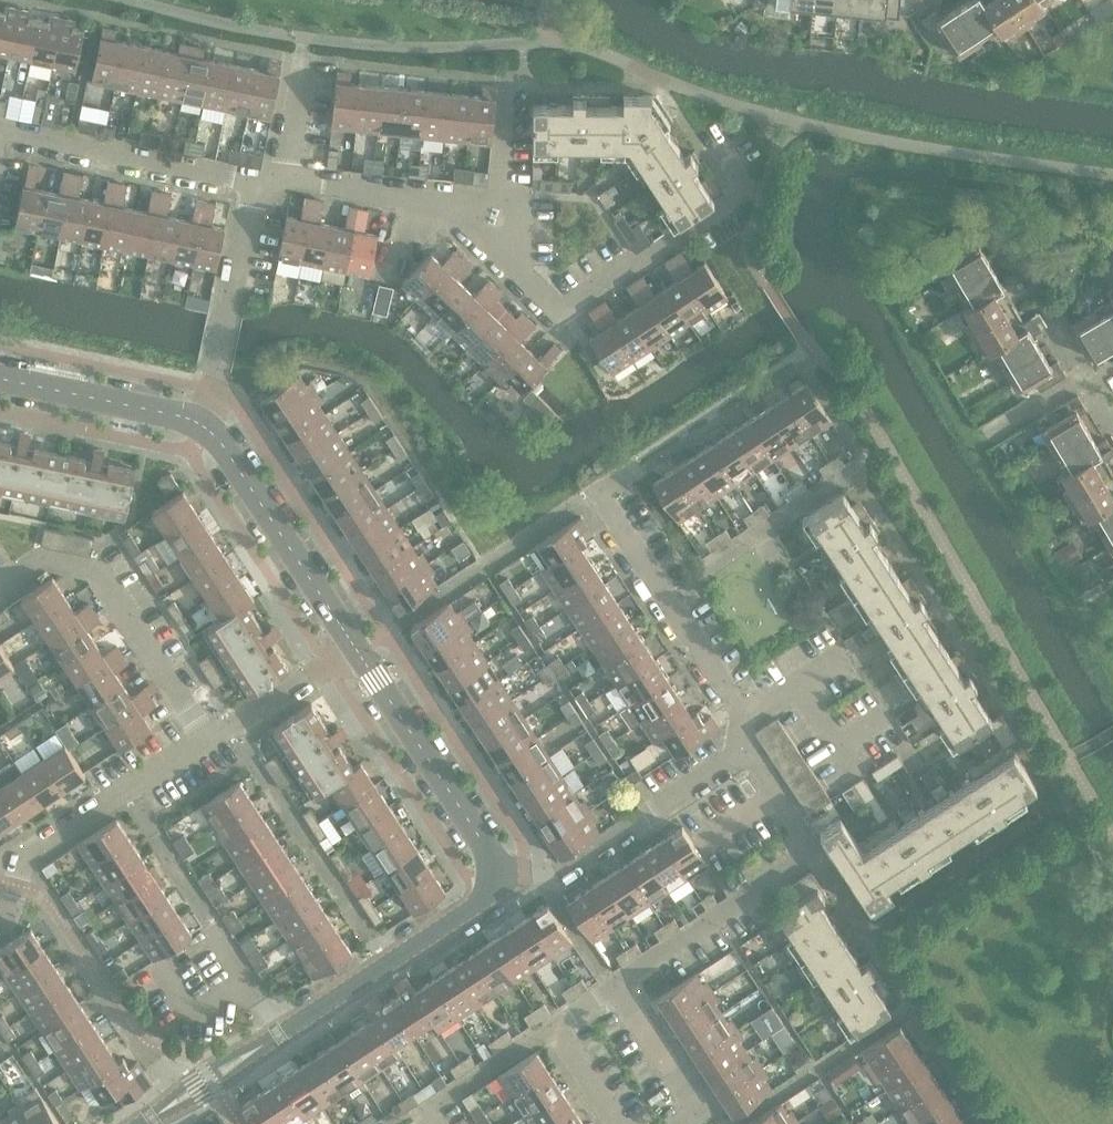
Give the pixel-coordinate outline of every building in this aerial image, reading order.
[(814,10),(815,0),(777,0),(776,6),(814,10)] [(814,10),(838,12),(839,0),(815,0),(814,10)] [(838,12),(862,15),(863,0),(839,0),(838,12)] [(862,15),(899,18),(901,0),(863,0),(862,15)] [(918,10),(933,1),(932,0),(912,0),(918,10)] [(969,49),(999,29),(1005,39),(1047,11),(1041,2),(1044,0),(970,0),(942,19),(937,11),(922,21),(939,47),(949,40),(959,55),(969,49)] [(1101,4),(1108,14),(1108,15),(1112,12),(1112,2),(1112,0),(1106,0),(1101,4)] [(10,55),(19,11),(5,8),(5,11),(0,10),(0,53),(10,55)] [(19,11),(10,55),(32,59),(40,19),(32,17),(32,13),(19,11)] [(40,19),(32,59),(54,64),(63,20),(50,17),(49,20),(40,19)] [(63,20),(54,64),(77,69),(85,28),(76,26),(76,22),(63,20)] [(92,82),(116,87),(125,42),(115,40),(117,31),(104,28),(92,82)] [(125,42),(116,87),(138,91),(147,47),(125,42)] [(169,51),(160,96),(182,100),(193,47),(181,44),(179,53),(169,51)] [(147,47),(138,91),(160,96),(169,51),(147,47)] [(193,47),(182,100),(204,105),(213,60),(204,58),(205,49),(193,47)] [(213,60),(204,105),(226,110),(235,65),(213,60)] [(257,70),(248,114),(271,119),(282,65),(269,62),(267,72),(257,70)] [(235,65),(226,110),(248,114),(257,70),(235,65)] [(332,127),(356,130),(361,84),(351,83),(352,74),(338,72),(332,127)] [(361,84),(356,130),(378,132),(383,87),(361,84)] [(383,87),(378,132),(401,134),(406,89),(383,87)] [(473,96),(468,142),(492,144),(498,89),(484,88),(483,97),(473,96)] [(406,89),(401,134),(423,137),(428,91),(406,89)] [(428,91),(423,137),(446,139),(451,94),(428,91)] [(48,93),(42,124),(54,126),(61,96),(48,93)] [(451,94),(446,139),(468,142),(473,96),(451,94)] [(534,105),(534,147),(578,147),(578,156),(626,157),(626,147),(630,148),(680,224),(714,202),(693,169),(701,163),(694,152),(685,157),(665,126),(673,121),(657,96),(624,96),(624,106),(603,106),(603,96),(573,96),(573,106),(534,105)] [(0,101),(0,115),(7,116),(10,102),(0,100),(0,101)] [(42,123),(45,109),(35,107),(32,122),(42,123)] [(96,135),(105,136),(108,124),(98,122),(96,135)] [(108,124),(105,136),(114,138),(117,126),(108,124)] [(140,144),(149,146),(152,133),(142,131),(140,144)] [(152,133),(149,146),(159,147),(161,135),(152,133)] [(184,153),(194,155),(196,142),(187,140),(184,153)] [(196,142),(194,155),(203,157),(206,144),(196,142)] [(229,162),(238,164),(241,151),(231,149),(229,162)] [(241,151),(238,164),(247,166),(250,153),(241,151)] [(328,168),(338,169),(339,156),(329,155),(328,168)] [(365,172),(374,173),(375,160),(366,159),(365,172)] [(375,160),(374,173),(384,174),(385,161),(375,160)] [(409,177),(419,178),(420,165),(411,164),(409,177)] [(16,227),(39,231),(48,191),(35,188),(40,167),(30,165),(25,186),(24,186),(16,227)] [(420,165),(419,178),(428,179),(430,166),(420,165)] [(454,181),(464,182),(465,170),(456,169),(454,181)] [(465,170),(464,182),(473,183),(475,171),(465,170)] [(48,191),(39,231),(61,236),(74,174),(64,172),(60,194),(48,191)] [(74,174),(61,236),(84,241),(92,200),(80,198),(84,176),(74,174)] [(557,181),(542,179),(541,190),(556,191),(557,181)] [(92,200),(84,241),(106,245),(118,183),(109,181),(104,203),(92,200)] [(557,181),(556,191),(571,193),(572,182),(557,181)] [(118,183),(106,245),(128,250),(136,209),(124,207),(128,185),(118,183)] [(607,190),(598,196),(607,208),(615,203),(607,190)] [(136,209),(128,250),(150,254),(163,193),(153,191),(148,212),(136,209)] [(163,193),(150,254),(172,259),(180,218),(168,216),(172,195),(163,193)] [(279,256),(303,261),(315,199),(305,197),(301,219),(288,216),(279,256)] [(315,199),(303,261),(325,266),(333,225),(321,223),(325,201),(315,199)] [(180,218),(172,259),(194,263),(207,202),(197,200),(193,221),(180,218)] [(207,202),(194,263),(217,268),(226,228),(212,225),(217,204),(207,202)] [(333,225),(325,266),(347,270),(360,209),(350,206),(345,228),(333,225)] [(360,209),(347,270),(370,275),(378,235),(365,232),(369,211),(360,209)] [(632,227),(623,215),(615,220),(623,233),(632,227)] [(973,223),(979,234),(990,228),(983,217),(973,223)] [(1026,222),(1016,228),(1022,239),(1032,232),(1026,222)] [(963,229),(969,240),(979,234),(973,223),(963,229)] [(632,227),(623,233),(631,246),(640,240),(632,227)] [(963,229),(953,235),(959,246),(969,240),(963,229)] [(1028,249),(1038,242),(1032,232),(1022,239),(1028,249)] [(1038,242),(1028,249),(1034,259),(1045,253),(1038,242)] [(1033,336),(1041,331),(1048,327),(1040,312),(1024,321),(979,245),(944,265),(968,306),(959,312),(984,355),(994,350),(1018,390),(1034,381),(1040,391),(1067,376),(1058,361),(1050,365),(1033,336)] [(404,284),(420,300),(465,255),(458,248),(442,264),(433,254),(404,284)] [(682,252),(674,257),(708,310),(728,297),(705,263),(694,270),(682,252)] [(465,255),(420,300),(437,316),(466,287),(457,278),(472,262),(465,255)] [(677,281),(667,288),(689,323),(708,310),(674,257),(665,263),(677,281)] [(644,277),(636,282),(670,335),(689,323),(667,288),(656,295),(644,277)] [(466,287),(437,316),(453,332),(497,287),(490,280),(475,295),(466,287)] [(639,306),(629,313),(652,348),(670,335),(636,282),(627,288),(639,306)] [(497,287),(453,332),(469,348),(498,318),(489,309),(504,294),(497,287)] [(1073,324),(1093,359),(1112,347),(1112,300),(1073,324)] [(606,301),(598,307),(633,360),(652,348),(629,313),(618,320),(606,301)] [(633,360),(598,307),(590,312),(602,331),(590,338),(613,373),(633,360)] [(498,318),(469,348),(485,364),(529,319),(522,311),(507,327),(498,318)] [(529,319),(485,364),(501,379),(530,350),(521,341),(536,326),(529,319)] [(530,350),(501,379),(518,396),(547,367),(546,366),(561,350),(554,343),(539,358),(530,350)] [(264,413),(271,423),(317,392),(311,383),(307,385),(300,375),(262,400),(266,406),(264,413)] [(806,384),(787,397),(812,435),(832,422),(806,384)] [(317,392),(271,423),(277,432),(284,434),(287,439),(325,414),(319,404),(323,402),(317,392)] [(1105,440),(1097,445),(1080,415),(1087,411),(1078,395),(1052,411),(1058,422),(1042,431),(1066,472),(1057,478),(1082,521),(1092,515),(1112,551),(1112,472),(1105,459),(1112,454),(1112,437),(1112,436),(1105,440)] [(362,402),(369,413),(377,407),(370,397),(362,402)] [(787,397),(768,409),(793,447),(812,435),(787,397)] [(377,407),(369,413),(375,423),(384,418),(377,407)] [(768,409),(749,421),(774,460),(793,447),(768,409)] [(325,414),(287,439),(300,458),(338,433),(325,414)] [(749,421),(730,434),(755,472),(774,460),(749,421)] [(338,433),(300,458),(312,477),(350,452),(338,433)] [(730,434),(711,446),(736,484),(755,472),(730,434)] [(387,440),(394,451),(402,445),(395,435),(387,440)] [(127,513),(136,469),(109,464),(108,470),(85,465),(87,459),(35,448),(33,454),(11,450),(12,444),(0,441),(0,487),(127,513)] [(402,445),(394,451),(400,461),(409,456),(402,445)] [(711,446),(692,458),(718,497),(736,484),(711,446)] [(350,452),(312,477),(325,496),(363,471),(350,452)] [(839,455),(830,462),(835,471),(845,464),(839,455)] [(692,458),(674,471),(699,509),(718,497),(692,458)] [(835,471),(830,462),(820,468),(826,477),(835,471)] [(363,471),(325,496),(337,515),(375,489),(363,471)] [(699,509),(674,471),(654,484),(679,522),(699,509)] [(411,478),(418,488),(427,483),(420,472),(411,478)] [(166,494),(179,485),(171,473),(158,482),(166,494)] [(802,480),(792,486),(798,495),(807,489),(802,480)] [(427,483),(418,488),(425,499),(433,493),(427,483)] [(798,495),(792,486),(782,493),(788,502),(798,495)] [(375,489),(337,515),(350,533),(388,508),(375,489)] [(153,512),(168,535),(199,515),(184,492),(153,512)] [(851,596),(877,636),(885,631),(896,647),(888,653),(926,711),(934,706),(959,744),(988,724),(1004,748),(969,771),(974,779),(901,827),(896,819),(858,844),(841,818),(820,831),(842,865),(838,867),(844,878),(849,875),(871,908),(891,894),(886,886),(903,875),(909,883),(934,867),(928,858),(993,816),(998,824),(1023,808),(1017,800),(1037,787),(1009,745),(1017,740),(1001,715),(993,721),(971,688),(980,682),(963,658),(955,663),(922,612),(930,607),(914,582),(906,588),(872,536),(880,531),(864,506),(856,511),(843,492),(801,520),(827,560),(835,555),(858,591),(851,596)] [(764,505),(754,511),(760,520),(770,514),(764,505)] [(388,508),(350,533),(362,552),(400,527),(388,508)] [(436,515),(443,526),(451,521),(444,510),(436,515)] [(760,520),(754,511),(744,518),(750,526),(760,520)] [(199,515),(168,535),(181,556),(212,536),(199,515)] [(581,517),(539,545),(530,551),(542,570),(551,563),(552,565),(581,546),(581,547),(587,543),(581,534),(589,529),(581,517)] [(400,527),(362,552),(374,571),(412,546),(400,527)] [(42,546),(51,548),(55,530),(45,528),(42,546)] [(726,529),(716,536),(722,545),(732,538),(726,529)] [(55,530),(51,548),(58,549),(62,531),(55,530)] [(62,531),(58,549),(66,551),(70,533),(62,531)] [(70,533),(66,551),(74,552),(78,535),(70,533)] [(78,535),(74,552),(82,554),(86,536),(78,535)] [(131,535),(124,540),(134,556),(142,551),(131,535)] [(86,536),(82,554),(91,556),(95,538),(86,536)] [(212,536),(181,556),(195,577),(226,557),(212,536)] [(722,545),(716,536),(706,542),(712,551),(722,545)] [(463,541),(452,549),(459,560),(470,552),(463,541)] [(1066,544),(1055,550),(1063,565),(1075,558),(1066,544)] [(412,546),(374,571),(378,576),(376,584),(382,593),(428,563),(422,553),(419,556),(412,546)] [(552,565),(551,563),(542,570),(555,590),(593,565),(581,547),(581,546),(552,565)] [(226,557),(195,577),(209,598),(240,578),(226,557)] [(140,564),(147,576),(154,571),(147,559),(140,564)] [(428,563),(382,593),(388,603),(396,604),(400,610),(438,585),(431,575),(435,572),(428,563)] [(1106,582),(1112,577),(1112,563),(1099,571),(1106,582)] [(593,565),(555,590),(567,609),(605,584),(593,565)] [(154,571),(147,576),(155,587),(162,582),(154,571)] [(22,598),(37,620),(68,600),(53,578),(22,598)] [(209,598),(223,619),(223,620),(247,604),(248,605),(255,600),(240,578),(209,598)] [(501,583),(507,594),(516,588),(509,578),(501,583)] [(605,584),(567,609),(580,628),(618,603),(605,584)] [(516,588),(507,594),(514,604),(522,599),(516,588)] [(68,600),(37,620),(51,641),(95,612),(89,603),(76,612),(68,600)] [(168,607),(176,620),(184,615),(175,602),(168,607)] [(414,642),(420,651),(467,621),(460,611),(457,614),(450,603),(412,628),(416,634),(414,642)] [(618,603),(580,628),(592,647),(631,622),(618,603)] [(223,620),(223,619),(209,628),(251,693),(289,669),(274,645),(269,649),(256,630),(261,626),(248,605),(247,604),(223,620)] [(491,606),(481,612),(486,619),(495,613),(491,606)] [(0,613),(0,623),(9,617),(4,610),(0,613)] [(95,612),(51,641),(65,663),(96,642),(88,630),(101,621),(95,612)] [(184,615),(176,620),(185,633),(192,629),(184,615)] [(525,621),(532,632),(540,626),(533,616),(525,621)] [(467,621),(420,651),(427,661),(434,662),(437,667),(475,642),(469,632),(473,630),(467,621)] [(631,622),(592,647),(605,666),(643,641),(631,622)] [(511,630),(518,641),(527,635),(520,625),(511,630)] [(540,626),(532,632),(539,642),(547,637),(540,626)] [(852,652),(865,644),(857,632),(844,640),(852,652)] [(527,635),(518,641),(525,651),(533,646),(527,635)] [(643,641),(605,666),(617,684),(655,660),(643,641)] [(96,642),(65,663),(79,684),(123,655),(117,646),(104,654),(96,642)] [(475,642),(437,667),(450,686),(488,661),(475,642)] [(15,667),(0,644),(0,677),(15,667)] [(199,662),(205,672),(218,664),(211,654),(199,662)] [(123,655),(79,684),(92,705),(123,684),(115,672),(129,663),(123,655)] [(559,657),(549,664),(554,671),(565,665),(559,657)] [(573,659),(565,665),(570,672),(578,667),(577,666),(573,659)] [(655,660),(617,684),(630,703),(668,678),(655,660)] [(488,661),(450,686),(462,705),(500,680),(488,661)] [(218,664),(205,672),(210,680),(223,671),(218,664)] [(539,670),(544,678),(554,671),(549,664),(539,670)] [(565,665),(554,671),(559,679),(570,672),(565,665)] [(223,671),(210,680),(216,688),(228,680),(223,671)] [(554,671),(544,678),(549,686),(559,679),(554,671)] [(668,678),(630,703),(642,722),(680,697),(668,678)] [(500,680),(462,705),(474,724),(513,699),(500,680)] [(123,684),(92,705),(106,726),(151,697),(145,688),(131,697),(123,684)] [(575,697),(582,707),(590,702),(583,692),(575,697)] [(151,697),(106,726),(121,748),(152,728),(143,714),(156,706),(151,697)] [(680,697),(642,722),(655,742),(665,736),(664,735),(692,716),(692,715),(680,697)] [(513,699),(474,724),(487,743),(525,718),(513,699)] [(561,706),(568,716),(576,711),(569,701),(561,706)] [(590,702),(582,707),(589,718),(597,713),(590,702)] [(328,727),(312,704),(275,729),(318,794),(332,785),(331,784),(355,768),(354,767),(340,746),(335,749),(322,730),(328,727)] [(576,711),(568,716),(575,727),(583,722),(576,711)] [(664,735),(665,736),(677,754),(719,727),(712,715),(704,720),(698,711),(692,715),(692,716),(664,735)] [(33,714),(19,722),(24,730),(38,721),(33,714)] [(525,718),(487,743),(499,762),(537,737),(525,718)] [(756,733),(764,745),(786,730),(778,719),(756,733)] [(24,730),(19,722),(6,731),(11,739),(24,730)] [(600,735),(607,745),(615,740),(608,729),(600,735)] [(786,730),(764,745),(771,756),(793,742),(786,730)] [(537,737),(499,762),(512,781),(550,756),(537,737)] [(586,744),(593,754),(601,749),(594,738),(586,744)] [(615,740),(607,745),(613,756),(622,750),(615,740)] [(793,742),(771,756),(779,768),(801,753),(793,742)] [(66,745),(44,759),(64,790),(86,776),(66,745)] [(645,747),(630,758),(637,769),(638,770),(653,760),(645,747)] [(601,749),(593,754),(599,765),(608,759),(601,749)] [(801,753),(779,768),(786,779),(808,765),(801,753)] [(278,755),(268,761),(265,763),(282,789),(295,781),(278,755)] [(898,755),(872,772),(878,781),(904,764),(898,755)] [(550,756),(512,781),(524,799),(562,774),(550,756)] [(44,759),(22,773),(43,804),(64,790),(44,759)] [(1,787),(22,818),(43,804),(22,773),(15,762),(0,772),(0,785),(1,787)] [(331,784),(332,785),(345,805),(376,785),(361,762),(354,767),(355,768),(331,784)] [(808,765),(786,779),(794,791),(816,776),(808,765)] [(637,769),(627,776),(632,784),(643,777),(638,770),(637,769)] [(562,774),(524,799),(536,818),(575,793),(562,774)] [(816,776),(794,791),(801,802),(823,788),(816,776)] [(863,778),(854,784),(879,822),(888,816),(863,778)] [(202,807),(215,826),(253,801),(240,782),(202,807)] [(376,785),(345,805),(359,826),(390,806),(376,785)] [(0,788),(0,831),(1,832),(22,818),(1,787),(0,788)] [(823,788),(801,802),(809,814),(831,799),(823,788)] [(575,793),(536,818),(540,823),(538,831),(544,840),(591,810),(585,800),(581,803),(575,793)] [(253,801),(215,826),(227,845),(265,820),(253,801)] [(390,806),(359,826),(373,847),(404,827),(390,806)] [(303,814),(312,827),(319,822),(311,809),(303,814)] [(591,810),(544,840),(551,850),(558,851),(562,857),(600,832),(593,822),(597,819),(591,810)] [(79,844),(92,864),(130,839),(117,819),(79,844)] [(265,820),(227,845),(240,864),(278,839),(265,820)] [(319,822),(312,827),(321,840),(328,835),(319,822)] [(404,827),(373,847),(387,868),(418,848),(404,827)] [(683,827),(663,840),(688,878),(708,865),(683,827)] [(174,842),(179,850),(190,843),(185,835),(174,842)] [(130,839),(92,864),(104,883),(143,858),(130,839)] [(278,839),(240,864),(252,883),(290,858),(278,839)] [(663,840),(644,852),(669,891),(688,878),(663,840)] [(190,843),(179,850),(184,858),(195,851),(190,843)] [(418,848),(387,868),(401,890),(431,869),(418,848)] [(331,856),(340,869),(347,864),(338,851),(331,856)] [(644,852),(625,864),(650,903),(669,891),(644,852)] [(143,858),(104,883),(117,902),(155,877),(143,858)] [(290,858),(252,883),(264,902),(303,877),(290,858)] [(54,861),(43,868),(48,876),(59,869),(54,861)] [(347,864),(340,869),(348,882),(356,877),(347,864)] [(625,864),(606,877),(631,915),(650,903),(625,864)] [(431,869),(401,890),(415,912),(446,891),(431,869)] [(887,986),(870,961),(862,966),(820,902),(828,897),(812,872),(788,888),(800,906),(781,918),(830,994),(823,999),(849,1038),(891,1011),(878,991),(887,986)] [(199,880),(204,888),(215,881),(209,873),(199,880)] [(155,877),(117,902),(129,921),(167,896),(155,877)] [(303,877),(264,902),(277,921),(315,895),(303,877)] [(606,877),(587,889),(613,928),(631,915),(606,877)] [(215,881),(204,888),(209,896),(220,889),(215,881)] [(613,928),(587,889),(568,902),(593,940),(613,928)] [(62,896),(69,907),(77,902),(70,891),(62,896)] [(359,898),(367,911),(375,906),(366,893),(359,898)] [(712,894),(703,900),(708,909),(718,903),(712,894)] [(315,895),(277,921),(289,939),(327,914),(315,895)] [(167,896),(129,921),(142,940),(180,914),(167,896)] [(708,909),(703,900),(693,907),(698,915),(708,909)] [(77,902),(69,907),(75,917),(84,912),(77,902)] [(548,905),(528,918),(554,956),(573,943),(548,905)] [(375,906),(367,911),(376,925),(383,920),(375,906)] [(223,917),(229,925),(239,918),(234,910),(223,917)] [(180,914),(142,940),(155,959),(193,934),(180,914)] [(327,914),(289,939),(302,958),(340,933),(327,914)] [(239,918),(229,925),(234,933),(245,926),(239,918)] [(528,918),(509,930),(535,969),(554,956),(528,918)] [(675,918),(665,925),(670,934),(680,927),(675,918)] [(670,934),(665,925),(655,931),(661,940),(670,934)] [(86,934),(93,944),(102,939),(95,928),(86,934)] [(6,974),(44,949),(31,929),(0,950),(0,965),(6,974)] [(509,930),(491,942),(516,981),(535,969),(509,930)] [(340,933),(302,958),(315,978),(353,953),(340,933)] [(102,939),(93,944),(100,955),(108,949),(102,939)] [(491,942),(472,955),(497,993),(516,981),(491,942)] [(637,943),(627,950),(633,959),(643,952),(637,943)] [(248,955),(253,963),(264,956),(259,948),(248,955)] [(44,949),(6,974),(19,993),(57,968),(44,949)] [(633,959),(627,950),(617,956),(623,965),(633,959)] [(472,955),(453,967),(478,1006),(497,993),(472,955)] [(264,956),(253,963),(259,971),(269,964),(264,956)] [(453,967),(434,979),(459,1018),(478,1006),(453,967)] [(57,968),(19,993),(31,1012),(69,987),(57,968)] [(119,983),(130,976),(124,968),(114,975),(119,983)] [(660,1012),(667,1022),(713,991),(707,982),(703,984),(696,974),(658,999),(662,1005),(660,1012)] [(401,993),(392,999),(415,1033),(433,1021),(434,1021),(415,992),(416,991),(407,978),(395,985),(401,993)] [(434,979),(416,991),(415,992),(434,1021),(433,1021),(439,1031),(459,1018),(434,979)] [(582,979),(573,985),(578,994),(588,988),(582,979)] [(578,994),(573,985),(563,992),(569,1001),(578,994)] [(284,986),(273,993),(279,1002),(289,995),(284,986)] [(69,987),(31,1012),(44,1031),(82,1006),(69,987)] [(713,991),(667,1022),(673,1031),(680,1033),(683,1038),(722,1013),(716,1003),(719,1001),(713,991)] [(366,1004),(375,1019),(376,1018),(395,1046),(396,1045),(415,1033),(392,999),(383,1005),(378,997),(366,1004)] [(545,1004),(535,1010),(541,1019),(550,1013),(545,1004)] [(82,1006),(44,1031),(56,1050),(94,1025),(82,1006)] [(541,1019),(535,1010),(525,1017),(531,1025),(541,1019)] [(722,1013),(683,1038),(687,1043),(685,1050),(691,1060),(738,1029),(732,1019),(728,1022),(722,1013)] [(2,1031),(10,1026),(3,1015),(0,1017),(0,1028),(2,1031)] [(375,1019),(358,1030),(382,1068),(402,1055),(396,1045),(395,1046),(376,1018),(375,1019)] [(94,1025),(56,1050),(68,1068),(106,1044),(94,1025)] [(785,1025),(773,1033),(785,1052),(797,1044),(785,1025)] [(865,1063),(872,1073),(918,1042),(912,1033),(904,1031),(901,1025),(862,1050),(869,1061),(865,1063)] [(10,1026),(2,1031),(9,1041),(17,1036),(10,1026)] [(738,1029),(691,1060),(698,1069),(705,1071),(708,1076),(746,1050),(740,1041),(744,1039),(738,1029)] [(358,1030),(339,1042),(363,1080),(382,1068),(358,1030)] [(508,1031),(498,1037),(504,1046),(514,1040),(508,1031)] [(504,1046),(498,1037),(489,1043),(494,1052),(504,1046)] [(339,1042),(320,1055),(350,1100),(368,1088),(363,1080),(339,1042)] [(918,1042),(872,1073),(878,1082),(882,1080),(888,1089),(926,1064),(923,1059),(924,1052),(918,1042)] [(106,1044),(68,1068),(82,1088),(91,1082),(90,1081),(119,1062),(118,1061),(106,1044)] [(746,1050),(708,1076),(712,1081),(710,1088),(716,1097),(763,1067),(756,1057),(753,1060),(746,1050)] [(23,1056),(30,1066),(38,1061),(32,1051),(23,1056)] [(498,1077),(511,1097),(549,1072),(537,1052),(498,1077)] [(320,1055),(301,1067),(326,1106),(345,1093),(320,1055)] [(470,1055),(461,1062),(466,1071),(476,1064),(470,1055)] [(805,1056),(793,1064),(798,1072),(810,1064),(805,1056)] [(91,1082),(82,1088),(91,1101),(95,1103),(99,1103),(103,1100),(103,1101),(117,1092),(125,1103),(153,1084),(138,1062),(130,1067),(124,1057),(118,1061),(119,1062),(90,1081),(91,1082)] [(38,1061),(30,1066),(37,1077),(45,1071),(38,1061)] [(466,1071),(461,1062),(451,1068),(457,1077),(466,1071)] [(926,1064),(888,1089),(900,1108),(938,1083),(926,1064)] [(840,1065),(829,1072),(836,1082),(847,1075),(840,1065)] [(301,1067),(282,1079),(307,1118),(326,1106),(301,1067)] [(763,1067),(716,1097),(722,1107),(730,1108),(733,1114),(772,1089),(765,1079),(769,1076),(763,1067)] [(549,1072),(511,1097),(524,1115),(562,1090),(549,1072)] [(431,1082),(437,1090),(447,1083),(442,1075),(431,1082)] [(263,1092),(284,1123),(297,1123),(307,1118),(282,1079),(263,1092)] [(431,1082),(422,1088),(428,1096),(437,1090),(431,1082)] [(900,1108),(911,1123),(917,1123),(951,1102),(938,1083),(900,1108)] [(19,1104),(32,1123),(60,1123),(36,1087),(16,1100),(19,1104)] [(826,1087),(817,1093),(822,1101),(831,1096),(826,1087)] [(422,1088),(414,1093),(419,1102),(428,1096),(422,1088)] [(57,1089),(49,1095),(56,1105),(64,1100),(57,1089)] [(524,1115),(529,1123),(552,1123),(574,1109),(562,1090),(524,1115)] [(263,1092),(243,1105),(256,1123),(284,1123),(263,1092)] [(414,1093),(403,1100),(409,1108),(419,1102),(414,1093)] [(833,1098),(821,1106),(829,1118),(841,1111),(833,1098)] [(409,1108),(403,1100),(393,1107),(398,1115),(409,1108)] [(917,1123),(958,1123),(963,1121),(951,1102),(917,1123)] [(2,1120),(5,1123),(32,1123),(19,1104),(9,1110),(12,1114),(2,1120)] [(471,1110),(477,1119),(486,1114),(479,1104),(471,1110)] [(798,1121),(792,1111),(788,1114),(781,1104),(751,1123),(793,1123),(798,1121)] [(552,1123),(584,1123),(574,1109),(552,1123)] [(362,1120),(365,1123),(373,1123),(378,1121),(372,1113),(362,1120)] [(477,1119),(480,1123),(491,1123),(492,1123),(486,1114),(477,1119)]
